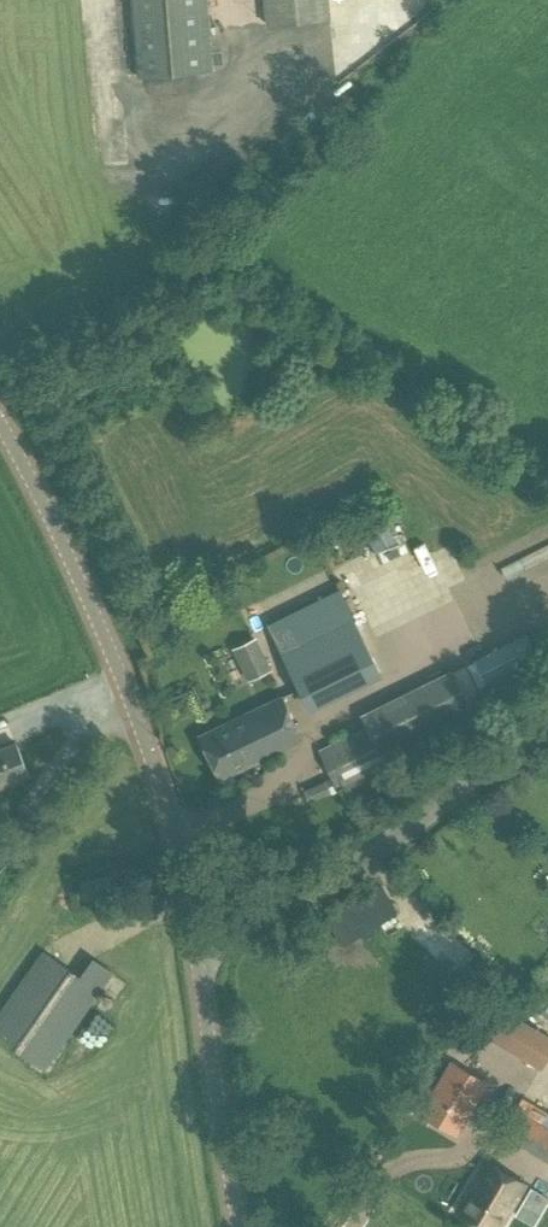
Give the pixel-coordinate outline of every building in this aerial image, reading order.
[(137,79),(214,72),(207,0),(132,0),(137,79)] [(265,28),(329,22),(327,0),(262,0),(265,28)] [(403,573),(387,582),(380,569),(366,577),(388,618),(444,588),(430,563),(405,577),(403,573)] [(326,598),(269,624),(275,637),(312,712),(382,679),(351,616),(337,623),(326,598)] [(367,728),(319,751),(330,774),(336,786),(338,791),(344,788),(351,803),(399,780),(392,764),(437,742),(446,736),(479,719),(454,672),(361,715),(367,728)] [(282,698),(199,737),(220,781),(303,741),(282,698)] [(30,777),(16,743),(0,750),(0,789),(30,777)] [(302,788),(308,800),(336,786),(330,774),(302,788)] [(534,897),(547,909),(547,882),(534,897)] [(381,885),(325,919),(341,946),(398,912),(381,885)] [(0,1013),(0,1038),(44,1069),(111,974),(92,960),(79,979),(42,953),(0,1013)] [(506,1012),(491,1038),(541,1067),(547,1056),(547,1037),(506,1012)] [(457,1133),(487,1083),(452,1063),(433,1095),(423,1113),(435,1120),(457,1133)] [(518,1109),(502,1135),(547,1162),(547,1127),(518,1109)] [(457,1212),(483,1226),(502,1226),(527,1186),(486,1162),(457,1212)]
